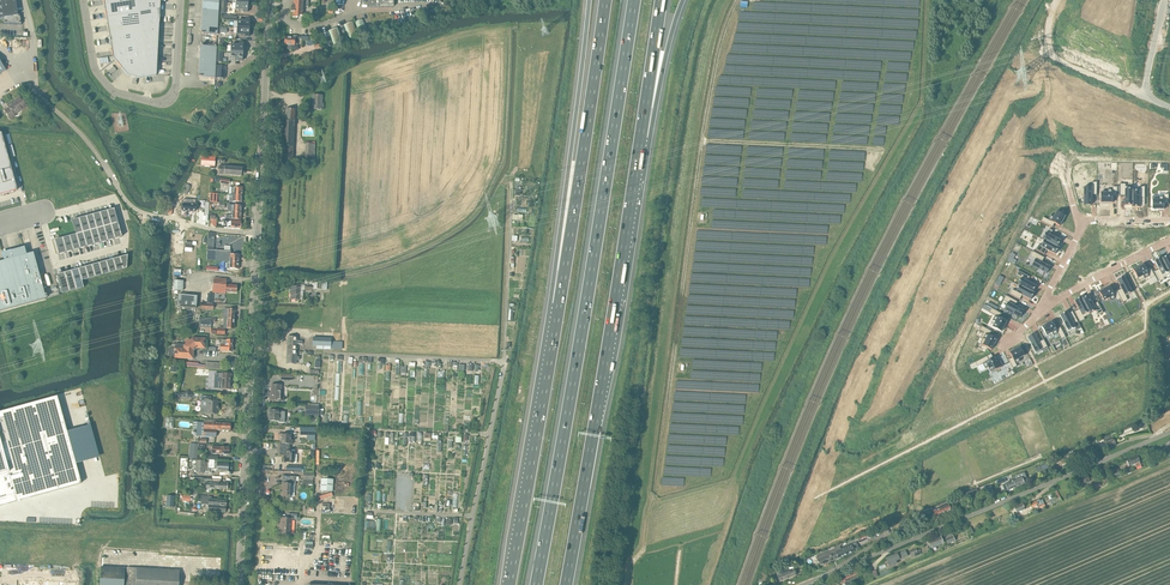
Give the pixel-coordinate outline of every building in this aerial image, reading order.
[(2,17),(3,23),(21,24),(20,15),(18,15),(15,0),(0,0),(0,18),(2,17)] [(104,5),(105,11),(106,18),(107,24),(108,32),(109,32),(109,36),(110,43),(111,44),(111,49),(112,56),(113,56),(113,58),(117,62),(116,62),(121,68),(127,75),(139,78),(156,75),(157,61),(159,23),(159,15),(160,9),(160,2),(160,0),(103,0),(104,5)] [(247,12),(248,4),(235,3),(235,9),(239,10),(239,12),(247,12)] [(303,7),(293,6),(291,6),(291,11),(293,11),(292,17),(298,17),(298,15),(302,15),(303,7)] [(249,28),(250,20),(241,19),(241,21),(237,21),(237,28),(249,28)] [(363,19),(357,21),(362,34),(369,32),(363,19)] [(353,22),(344,25),(349,39),(358,36),(353,22)] [(240,36),(249,37),(249,28),(237,28),(236,34),(241,34),(240,36)] [(337,28),(328,31),(334,45),(343,42),(337,28)] [(294,44),(296,44),(297,44),(298,41),(296,41),(297,36),(292,35),(292,37),(285,37),(284,45),(288,45),(287,48),(289,50),(292,50),(294,49),(294,45),(294,44)] [(243,44),(235,43),(235,46),(231,45),(230,52),(243,52),(243,44)] [(321,45),(314,46),(315,53),(322,52),(321,45)] [(234,60),(242,61),(243,52),(230,52),(230,58),(234,58),(234,60)] [(313,95),(312,109),(323,110),(324,104),(322,103),(322,96),(313,95)] [(4,110),(10,119),(15,116),(14,115),(27,107),(20,97),(7,105),(9,107),(4,110)] [(282,173),(285,173),(285,177),(292,178),(293,174),(292,174),(295,110),(285,109),(285,121),(280,121),(279,146),(281,147),(280,162),(283,162),(282,173)] [(17,189),(1,133),(0,133),(0,194),(17,189)] [(315,177),(314,163),(315,144),(306,144),(304,163),(311,163),(311,164),(304,164),(305,169),(311,168),(312,177),(315,177)] [(201,156),(201,165),(210,166),(210,168),(214,169),(215,157),(201,156)] [(241,177),(241,174),(244,174),(244,170),(241,170),(242,167),(219,166),(218,175),(241,177)] [(1091,187),(1084,187),(1084,205),(1091,205),(1091,195),(1097,195),(1097,182),(1091,182),(1091,187)] [(191,186),(187,184),(186,183),(181,192),(186,194),(191,186)] [(1126,184),(1120,184),(1120,195),(1125,195),(1125,205),(1132,205),(1132,186),(1126,186),(1126,185),(1125,185),(1126,184)] [(1145,186),(1139,186),(1139,190),(1133,190),(1133,186),(1132,186),(1132,205),(1132,207),(1139,207),(1139,205),(1140,198),(1145,198),(1145,186)] [(1101,192),(1101,198),(1101,202),(1113,202),(1113,196),(1117,197),(1117,187),(1113,187),(1113,189),(1107,189),(1107,192),(1101,192)] [(230,194),(229,202),(242,202),(242,195),(233,194),(230,194)] [(1158,199),(1152,199),(1152,209),(1164,209),(1164,204),(1169,204),(1169,194),(1164,194),(1164,196),(1158,196),(1158,199)] [(183,204),(182,210),(195,211),(196,205),(193,204),(194,200),(191,199),(190,204),(183,204)] [(118,223),(114,209),(107,211),(111,225),(118,223)] [(111,225),(107,211),(100,212),(104,227),(111,225)] [(1043,217),(1041,221),(1046,224),(1052,227),(1055,223),(1060,226),(1065,215),(1057,211),(1054,216),(1051,214),(1048,220),(1043,217)] [(100,212),(93,214),(97,229),(104,227),(100,212)] [(86,216),(90,231),(97,229),(93,214),(86,216)] [(86,216),(79,218),(83,232),(90,231),(86,216)] [(76,234),(83,232),(79,218),(72,220),(76,234)] [(118,223),(111,225),(115,239),(122,237),(118,223)] [(108,241),(115,239),(111,225),(104,227),(108,241)] [(97,229),(101,243),(108,241),(104,227),(97,229)] [(101,243),(97,229),(90,231),(94,245),(101,243)] [(1047,233),(1046,233),(1042,239),(1057,247),(1061,241),(1050,235),(1053,230),(1050,229),(1047,233)] [(83,232),(87,247),(94,245),(90,231),(83,232)] [(87,247),(83,232),(76,234),(80,249),(87,247)] [(76,234),(69,236),(73,251),(80,249),(76,234)] [(62,238),(66,252),(73,251),(69,236),(62,238)] [(62,238),(55,240),(59,254),(66,252),(62,238)] [(1042,239),(1044,240),(1041,246),(1038,245),(1036,250),(1044,254),(1047,250),(1055,254),(1059,248),(1057,247),(1042,239)] [(46,299),(33,252),(33,253),(27,255),(24,247),(13,250),(2,253),(5,261),(0,262),(0,311),(46,299)] [(1033,251),(1031,256),(1035,259),(1032,265),(1047,273),(1050,267),(1042,262),(1044,257),(1033,251)] [(223,261),(227,261),(230,262),(238,262),(239,255),(230,254),(212,254),(207,254),(207,260),(211,260),(211,261),(223,261)] [(128,255),(113,259),(116,271),(127,268),(128,255)] [(1154,271),(1160,282),(1165,279),(1164,277),(1169,274),(1169,275),(1169,274),(1162,259),(1161,257),(1154,260),(1159,269),(1154,271)] [(106,261),(109,273),(116,271),(113,259),(106,261)] [(109,273),(106,261),(99,263),(102,275),(109,273)] [(99,263),(92,265),(95,277),(102,275),(99,263)] [(1144,264),(1133,270),(1139,281),(1150,276),(1151,278),(1155,276),(1150,267),(1146,269),(1144,264)] [(95,277),(92,265),(85,267),(89,279),(95,277)] [(82,281),(89,279),(85,267),(78,269),(82,281)] [(71,271),(77,290),(84,288),(82,281),(78,269),(71,271)] [(1018,270),(1016,275),(1021,278),(1018,284),(1033,292),(1036,286),(1027,281),(1030,277),(1018,270)] [(70,292),(77,290),(71,271),(64,273),(70,292)] [(64,273),(57,275),(62,294),(70,292),(64,273)] [(1117,280),(1121,289),(1117,291),(1123,302),(1128,300),(1126,296),(1132,292),(1124,276),(1117,280)] [(226,284),(226,279),(213,278),(212,292),(225,293),(226,292),(226,284)] [(305,282),(305,287),(290,286),(290,290),(291,291),(290,299),(299,300),(300,294),(303,294),(303,290),(312,291),(312,289),(327,290),(327,283),(305,282)] [(226,284),(226,292),(236,292),(237,285),(226,284)] [(1012,289),(1010,294),(1020,300),(1022,295),(1031,300),(1034,293),(1033,292),(1018,284),(1018,285),(1019,285),(1016,291),(1014,290),(1012,289)] [(1110,286),(1099,292),(1104,301),(1109,298),(1110,301),(1116,298),(1117,300),(1120,299),(1123,302),(1117,291),(1117,289),(1112,292),(1110,286)] [(197,296),(178,294),(177,307),(196,309),(197,296)] [(1006,295),(1004,300),(1008,302),(1004,309),(1020,317),(1024,311),(1015,306),(1017,302),(1006,295)] [(1088,296),(1082,299),(1090,314),(1096,311),(1098,315),(1103,312),(1098,302),(1093,304),(1088,296)] [(1079,309),(1074,311),(1080,322),(1085,319),(1084,317),(1090,314),(1082,299),(1081,297),(1075,301),(1079,309)] [(991,308),(984,304),(982,308),(989,312),(991,308)] [(989,312),(995,315),(993,320),(995,322),(993,327),(1001,332),(1007,321),(999,317),(1001,313),(991,308),(989,312)] [(223,309),(223,319),(224,319),(227,319),(234,319),(234,309),(228,309),(223,309)] [(1067,312),(1060,315),(1068,331),(1075,328),(1076,331),(1081,328),(1076,318),(1071,320),(1067,312)] [(211,328),(212,318),(199,317),(199,327),(211,328)] [(224,319),(223,328),(227,329),(233,329),(234,319),(227,319),(224,319)] [(1052,321),(1042,327),(1046,335),(1052,333),(1053,335),(1058,333),(1061,339),(1066,337),(1060,327),(1057,329),(1052,321)] [(981,326),(979,330),(983,332),(981,337),(983,338),(980,343),(991,350),(997,339),(989,335),(991,331),(981,326)] [(1035,333),(1028,337),(1036,352),(1042,348),(1044,352),(1049,349),(1044,339),(1039,342),(1035,333)] [(287,350),(296,350),(297,344),(302,344),(302,341),(297,341),(297,336),(288,336),(287,350)] [(331,338),(323,338),(313,337),(312,345),(316,345),(316,349),(338,350),(338,341),(331,341),(331,338)] [(169,348),(169,356),(175,357),(175,358),(193,359),(193,351),(196,349),(196,348),(204,348),(204,339),(192,338),(189,341),(188,339),(185,342),(186,343),(184,345),(175,344),(175,349),(169,348)] [(226,340),(221,340),(221,344),(220,351),(225,351),(232,352),(232,340),(226,340)] [(1020,347),(1009,352),(1012,357),(1008,359),(1013,368),(1017,366),(1016,364),(1021,361),(1019,358),(1025,355),(1020,347)] [(286,363),(296,364),(296,360),(299,360),(299,357),(296,357),(296,350),(287,350),(287,356),(286,363)] [(987,356),(975,362),(977,366),(983,363),(985,368),(988,367),(991,372),(1002,366),(1000,361),(997,362),(994,357),(989,360),(987,356)] [(215,373),(214,388),(220,388),(220,389),(231,389),(231,384),(230,383),(231,380),(231,374),(221,373),(221,374),(215,373)] [(997,374),(981,381),(985,388),(1000,380),(997,374)] [(281,385),(271,384),(271,395),(269,395),(269,400),(280,401),(281,385)] [(211,396),(201,395),(200,413),(216,414),(217,401),(211,401),(211,396)] [(0,412),(0,506),(81,483),(76,464),(67,432),(57,396),(0,412)] [(318,415),(319,407),(306,406),(305,414),(318,415)] [(269,410),(268,420),(278,421),(278,422),(284,422),(285,411),(279,411),(279,410),(269,410)] [(165,419),(164,428),(168,428),(173,429),(173,419),(173,418),(169,418),(165,418),(165,419)] [(204,422),(203,436),(216,437),(216,430),(230,431),(230,423),(217,422),(217,421),(204,420),(204,422)] [(203,436),(204,422),(197,422),(197,421),(194,421),(193,429),(197,429),(197,436),(203,436)] [(281,443),(290,444),(290,451),(295,452),(295,449),(302,449),(302,445),(295,445),(295,444),(292,443),(293,440),(290,440),(291,435),(288,435),(281,434),(281,443)] [(1116,445),(1113,439),(1105,442),(1107,449),(1116,445)] [(190,443),(189,458),(197,459),(198,443),(190,443)] [(278,443),(278,455),(284,455),(285,455),(286,455),(286,451),(290,451),(290,444),(281,443),(278,443)] [(229,447),(212,446),(212,454),(229,455),(229,447)] [(284,455),(284,463),(293,463),(293,455),(302,455),(302,452),(302,449),(295,449),(295,452),(290,451),(286,451),(286,455),(285,455),(284,455)] [(1137,455),(1126,460),(1129,466),(1135,464),(1136,467),(1141,465),(1139,462),(1140,462),(1137,455)] [(205,461),(193,460),(191,460),(191,472),(192,472),(212,473),(212,470),(228,471),(228,464),(214,463),(214,468),(209,468),(209,462),(205,462),(205,461)] [(1113,473),(1115,476),(1118,475),(1119,478),(1123,476),(1123,477),(1132,473),(1130,470),(1122,473),(1121,471),(1120,472),(1119,470),(1113,473)] [(313,485),(313,473),(304,472),(303,480),(304,480),(303,484),(313,485)] [(1012,478),(1014,480),(1016,487),(1025,484),(1024,483),(1028,481),(1024,472),(1015,476),(1016,476),(1012,478)] [(1089,474),(1076,479),(1078,486),(1090,481),(1088,477),(1089,476),(1089,474)] [(295,485),(296,478),(296,476),(282,476),(282,484),(283,484),(291,484),(295,485)] [(333,491),(333,479),(321,478),(320,491),(333,491)] [(1016,487),(1014,480),(1005,484),(1002,485),(1005,492),(1008,490),(1008,491),(1016,487)] [(227,490),(227,483),(206,482),(205,488),(227,490)] [(291,497),(291,484),(283,484),(282,496),(291,497)] [(961,501),(979,494),(977,489),(958,496),(961,501)] [(198,495),(198,502),(201,502),(201,504),(208,505),(209,499),(209,496),(198,495)] [(1040,501),(1039,499),(1034,501),(1034,502),(1030,504),(1032,508),(1035,507),(1035,508),(1039,507),(1040,508),(1045,506),(1042,500),(1040,501)] [(1027,508),(1025,502),(1023,503),(1022,503),(1014,507),(1016,513),(1025,509),(1027,508)] [(936,517),(951,510),(949,504),(933,511),(936,517)] [(997,513),(1000,521),(1013,515),(1010,508),(997,513)] [(280,534),(290,535),(291,519),(297,519),(297,514),(288,514),(287,518),(281,518),(280,534)] [(948,544),(955,541),(953,535),(945,538),(948,544)] [(943,543),(940,537),(929,542),(932,548),(943,543)] [(820,566),(844,556),(855,551),(860,549),(857,542),(856,542),(851,544),(841,549),(840,547),(817,557),(818,560),(817,560),(820,566)] [(917,548),(910,551),(912,557),(921,554),(920,551),(919,548),(917,549),(917,548)] [(905,550),(898,553),(890,557),(885,558),(889,566),(893,565),(897,563),(896,561),(900,560),(900,559),(907,556),(905,550)] [(766,572),(768,566),(765,565),(760,579),(758,579),(758,582),(763,583),(763,580),(764,581),(764,578),(767,578),(769,573),(766,572)] [(780,582),(788,578),(796,575),(794,569),(790,570),(789,566),(778,571),(779,575),(778,576),(780,582)] [(125,568),(101,567),(100,584),(124,584),(125,568)] [(179,571),(137,568),(127,567),(126,584),(178,584),(179,571)] [(856,571),(848,575),(850,580),(857,577),(858,579),(861,578),(859,574),(857,575),(856,571)] [(848,575),(836,579),(837,581),(837,582),(834,583),(832,584),(830,584),(839,584),(844,583),(845,584),(852,584),(850,580),(848,575)]
